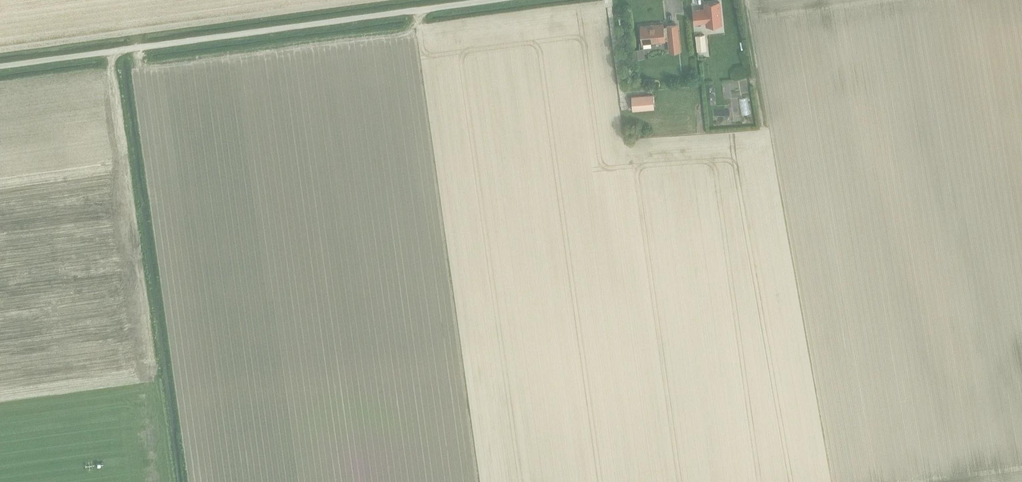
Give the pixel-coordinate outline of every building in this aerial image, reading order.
[(693,9),(694,24),(706,23),(706,26),(723,25),(721,1),(704,2),(704,8),(693,9)] [(664,41),(664,40),(668,40),(670,52),(680,51),(677,25),(667,26),(667,27),(663,28),(663,25),(640,27),(642,44),(664,41)] [(705,34),(696,35),(697,51),(707,50),(705,34)] [(631,49),(631,51),(632,59),(635,59),(645,58),(644,48),(631,49)] [(738,80),(725,81),(726,92),(739,90),(738,80)] [(636,91),(627,92),(629,107),(651,106),(649,90),(636,91)] [(751,109),(751,92),(742,92),(743,109),(751,109)]
